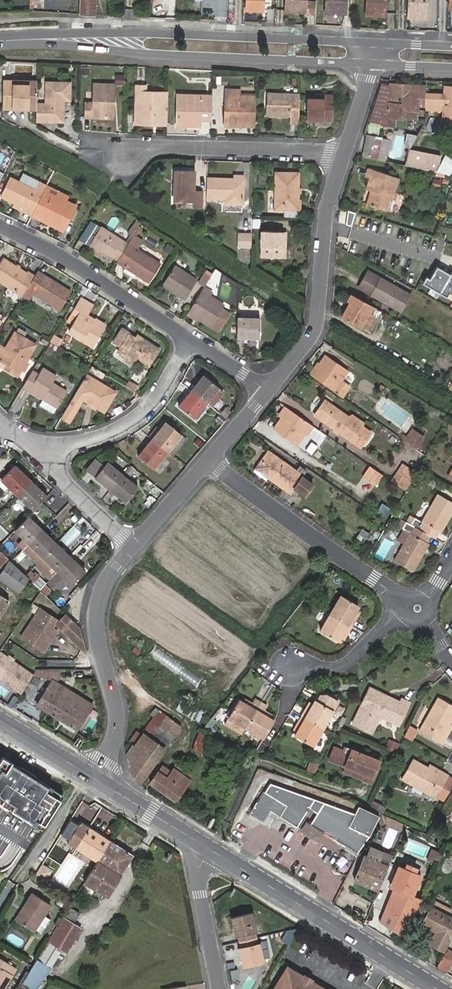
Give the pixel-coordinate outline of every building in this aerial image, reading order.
[(94,15),(94,0),(80,0),(79,15),(94,15)] [(246,9),(263,10),(264,0),(246,0),(246,9)] [(305,2),(305,0),(286,0),(286,11),(305,12),(316,13),(316,3),(305,2)] [(346,13),(347,0),(326,0),(326,13),(346,13)] [(367,14),(389,15),(390,0),(368,0),(367,14)] [(410,17),(426,18),(426,0),(410,0),(410,17)] [(274,22),(275,9),(267,8),(266,22),(274,22)] [(125,78),(117,78),(116,88),(125,88),(125,78)] [(37,106),(38,87),(15,86),(15,82),(6,81),(4,110),(37,111),(37,106)] [(112,101),(115,101),(115,85),(96,84),(95,100),(88,100),(87,117),(111,118),(112,101)] [(37,111),(37,122),(62,123),(63,101),(71,101),(71,86),(47,85),(46,106),(37,106),(37,111)] [(416,110),(424,110),(425,94),(408,93),(408,86),(389,86),(388,117),(383,117),(383,127),(395,128),(396,118),(416,118),(416,110)] [(168,117),(168,94),(147,93),(147,87),(137,87),(136,125),(153,125),(153,116),(168,117)] [(424,110),(442,111),(442,122),(451,122),(451,89),(444,88),(444,95),(425,94),(424,110)] [(297,122),(298,96),(267,95),(266,117),(289,117),(290,122),(297,122)] [(223,126),(255,127),(256,106),(244,105),(245,103),(237,102),(238,97),(224,96),(223,126)] [(323,102),(315,102),(306,102),(305,120),(331,121),(332,96),(324,96),(323,102)] [(210,121),(211,98),(177,97),(176,127),(198,127),(199,120),(210,121)] [(256,106),(256,98),(238,97),(237,102),(245,103),(244,105),(256,106)] [(153,125),(168,126),(168,117),(153,116),(153,125)] [(370,122),(367,136),(378,138),(380,124),(370,122)] [(378,138),(367,136),(363,155),(378,158),(381,139),(378,138)] [(412,150),(407,162),(433,167),(435,155),(412,150)] [(371,188),(370,191),(366,205),(383,211),(387,198),(392,200),(394,194),(391,193),(397,178),(367,169),(364,177),(368,178),(366,186),(371,188)] [(14,170),(10,178),(35,189),(38,182),(14,170)] [(300,173),(277,172),(276,208),(285,208),(299,209),(300,173)] [(194,173),(175,173),(174,205),(193,205),(192,211),(201,211),(201,193),(193,193),(194,173)] [(44,191),(46,186),(38,182),(35,189),(10,178),(0,196),(34,212),(44,191)] [(207,180),(207,200),(226,200),(225,206),(242,206),(243,178),(234,178),(233,181),(207,180)] [(55,186),(48,182),(46,186),(44,191),(65,201),(67,196),(54,189),(55,186)] [(74,206),(65,201),(44,191),(34,212),(33,214),(55,225),(54,227),(62,231),(74,206)] [(299,209),(285,208),(285,218),(299,218),(299,209)] [(349,212),(345,225),(350,227),(355,213),(349,212)] [(55,225),(33,214),(32,217),(54,227),(55,225)] [(79,241),(89,247),(90,246),(101,229),(91,222),(79,241)] [(118,260),(127,245),(125,244),(101,229),(90,246),(101,253),(103,251),(118,260)] [(133,237),(136,232),(132,229),(127,235),(129,236),(132,238),(133,237)] [(285,257),(284,239),(284,232),(264,232),(265,257),(285,257)] [(238,247),(252,247),(252,234),(239,234),(238,247)] [(132,238),(128,244),(136,249),(141,241),(133,237),(132,238)] [(161,265),(128,244),(127,245),(118,260),(117,262),(126,268),(136,274),(149,283),(161,265)] [(21,295),(22,293),(32,277),(2,258),(0,262),(0,281),(21,295)] [(163,285),(185,300),(197,280),(175,266),(163,285)] [(425,277),(421,283),(439,294),(450,274),(436,267),(429,279),(425,277)] [(133,278),(136,274),(126,268),(124,272),(133,278)] [(303,278),(311,278),(311,268),(303,268),(303,278)] [(409,295),(366,271),(357,287),(399,311),(409,295)] [(41,276),(35,272),(32,277),(22,293),(28,297),(32,292),(58,308),(67,294),(56,287),(57,284),(42,275),(41,276)] [(207,284),(211,277),(206,273),(201,281),(207,284)] [(451,273),(450,274),(439,294),(446,298),(448,293),(451,296),(451,273)] [(56,287),(67,294),(69,291),(57,284),(56,287)] [(225,306),(202,291),(190,312),(220,331),(227,320),(219,315),(224,308),(225,306)] [(373,307),(351,294),(347,301),(350,303),(341,317),(360,328),(373,307)] [(93,323),(96,320),(87,315),(93,305),(82,298),(73,313),(78,317),(69,331),(83,340),(85,337),(94,343),(103,328),(93,323)] [(338,316),(341,317),(350,303),(347,301),(338,316)] [(380,311),(373,307),(360,328),(368,333),(380,311)] [(231,313),(224,308),(219,315),(227,320),(231,313)] [(259,319),(237,318),(236,338),(259,338),(259,319)] [(105,325),(96,320),(93,323),(103,328),(105,325)] [(146,343),(140,338),(127,328),(115,345),(120,349),(119,350),(126,355),(124,357),(134,365),(138,359),(150,367),(161,351),(147,341),(146,343)] [(16,333),(5,349),(0,346),(0,360),(9,366),(6,369),(16,376),(35,345),(16,333)] [(63,339),(55,334),(51,340),(59,345),(63,339)] [(85,337),(83,340),(92,346),(94,343),(85,337)] [(54,347),(49,345),(45,352),(50,354),(54,347)] [(325,356),(310,376),(333,392),(341,381),(348,371),(325,356)] [(0,360),(0,366),(6,369),(9,366),(0,360)] [(38,374),(31,370),(22,386),(57,408),(66,392),(52,383),(56,377),(42,368),(38,374)] [(114,393),(86,375),(75,394),(62,415),(71,420),(84,399),(104,412),(114,396),(114,393)] [(191,392),(205,403),(212,394),(217,398),(221,392),(203,377),(191,392)] [(136,383),(129,379),(126,384),(133,389),(136,383)] [(341,381),(333,392),(342,398),(349,387),(341,381)] [(193,418),(205,403),(191,392),(178,407),(193,418)] [(217,398),(212,394),(205,403),(210,406),(217,398)] [(370,431),(324,400),(314,414),(359,446),(370,431)] [(312,427),(285,408),(280,415),(283,417),(273,431),(295,447),(305,432),(307,433),(312,427)] [(152,439),(167,451),(180,434),(165,423),(152,439)] [(419,426),(415,432),(423,438),(427,432),(419,426)] [(410,429),(403,440),(407,443),(415,432),(410,429)] [(415,432),(407,443),(416,449),(423,438),(415,432)] [(152,468),(167,451),(152,439),(138,457),(152,468)] [(273,476),(270,478),(290,493),(302,476),(268,453),(259,466),(273,476)] [(87,471),(95,477),(105,466),(97,459),(87,471)] [(110,490),(122,475),(107,463),(105,466),(95,477),(110,490)] [(30,480),(15,465),(0,480),(1,482),(7,487),(15,496),(30,480)] [(131,465),(125,472),(129,476),(136,469),(131,465)] [(412,471),(403,465),(393,480),(401,486),(412,471)] [(257,469),(270,478),(273,476),(259,466),(257,469)] [(370,466),(363,477),(375,486),(382,475),(370,466)] [(137,487),(122,475),(110,490),(125,502),(137,487)] [(47,496),(30,480),(15,496),(31,511),(47,496)] [(430,535),(434,538),(439,530),(441,532),(451,513),(451,501),(437,493),(422,520),(414,516),(409,524),(430,535)] [(41,530),(27,516),(15,528),(23,537),(17,544),(22,549),(41,530)] [(409,524),(406,522),(403,529),(405,530),(411,533),(405,544),(395,561),(413,571),(429,543),(427,542),(430,535),(409,524)] [(56,544),(41,530),(22,549),(37,563),(56,544)] [(362,530),(357,539),(368,546),(374,538),(362,530)] [(405,530),(399,541),(405,544),(411,533),(405,530)] [(70,558),(56,544),(37,563),(51,577),(57,571),(70,558)] [(0,550),(0,565),(3,567),(8,559),(0,550)] [(84,572),(70,558),(57,571),(51,577),(46,583),(56,592),(60,589),(55,584),(63,576),(72,585),(84,572)] [(25,575),(11,561),(10,560),(0,576),(0,579),(17,593),(28,578),(25,575)] [(30,570),(25,575),(28,578),(36,585),(41,580),(30,570)] [(68,588),(72,585),(63,576),(55,584),(60,589),(64,584),(68,588)] [(9,602),(0,596),(0,616),(9,602)] [(340,596),(330,613),(351,626),(355,618),(352,616),(356,609),(357,607),(340,596)] [(41,609),(22,636),(44,651),(57,631),(52,628),(58,620),(41,609)] [(351,626),(330,613),(319,630),(335,641),(338,638),(342,630),(346,633),(351,626)] [(57,624),(87,654),(80,628),(66,615),(57,624)] [(342,640),(346,633),(342,630),(338,638),(342,640)] [(0,652),(0,671),(20,684),(29,672),(13,661),(8,657),(0,652)] [(54,670),(40,670),(35,677),(50,686),(53,680),(54,670)] [(25,687),(33,675),(29,672),(20,684),(25,687)] [(50,686),(38,705),(76,729),(92,705),(53,680),(50,686)] [(358,684),(338,684),(338,689),(351,688),(348,693),(352,695),(358,684)] [(400,703),(390,698),(389,700),(385,699),(384,695),(371,688),(353,725),(372,734),(378,720),(383,718),(398,726),(409,703),(401,700),(400,703)] [(305,709),(302,715),(323,728),(333,711),(339,701),(326,694),(323,695),(318,702),(316,700),(314,704),(310,712),(305,709)] [(14,707),(19,698),(15,696),(10,705),(14,707)] [(449,724),(451,719),(451,704),(439,696),(420,731),(442,745),(446,738),(442,736),(449,724)] [(225,716),(229,717),(239,700),(236,698),(225,716)] [(259,706),(261,702),(254,698),(252,702),(250,706),(242,701),(239,700),(229,717),(231,719),(246,727),(259,706)] [(310,701),(305,709),(310,712),(314,704),(310,701)] [(267,705),(261,702),(259,706),(246,727),(265,738),(275,720),(270,717),(263,713),(265,709),(267,705)] [(204,714),(187,704),(182,713),(199,722),(204,714)] [(160,711),(153,720),(160,724),(166,716),(160,711)] [(323,728),(302,715),(297,723),(301,725),(298,732),(296,736),(313,746),(323,728)] [(126,754),(132,775),(139,784),(180,726),(166,716),(160,724),(153,720),(135,746),(133,745),(126,754)] [(214,720),(211,718),(203,727),(207,729),(214,720)] [(243,733),(246,727),(231,719),(228,725),(243,733)] [(449,724),(442,736),(446,738),(451,728),(451,725),(449,724)] [(410,726),(404,737),(412,741),(417,730),(410,726)] [(213,738),(199,733),(193,749),(207,754),(213,738)] [(386,749),(395,753),(398,746),(389,742),(386,749)] [(372,778),(379,761),(352,749),(350,754),(335,748),(330,760),(372,778)] [(0,760),(0,777),(10,762),(2,757),(0,760)] [(441,775),(429,768),(413,759),(402,778),(436,798),(449,775),(443,771),(441,775)] [(317,764),(310,761),(307,770),(315,773),(317,764)] [(10,762),(0,777),(0,802),(34,824),(37,820),(44,824),(59,799),(45,790),(47,785),(10,762)] [(193,776),(177,765),(172,772),(165,767),(152,784),(175,801),(193,776)] [(431,765),(429,768),(441,775),(443,771),(431,765)] [(358,852),(367,841),(378,817),(359,808),(356,813),(271,784),(258,804),(256,803),(253,807),(256,808),(252,815),(262,821),(269,809),(273,811),(297,826),(300,820),(305,812),(308,814),(310,811),(315,814),(308,825),(330,839),(357,854),(358,852)] [(47,785),(45,790),(59,799),(62,794),(47,785)] [(386,808),(374,801),(371,808),(383,814),(386,808)] [(388,818),(381,815),(374,829),(381,833),(388,818)] [(44,824),(37,820),(34,824),(41,828),(44,824)] [(96,861),(109,841),(80,822),(78,824),(71,820),(62,835),(69,839),(67,842),(77,848),(93,858),(96,861)] [(131,855),(109,841),(96,861),(83,882),(106,896),(131,855)] [(389,865),(393,856),(369,847),(366,856),(389,865)] [(90,863),(93,858),(77,848),(74,853),(90,863)] [(354,880),(378,890),(389,865),(366,856),(365,856),(354,880)] [(42,864),(36,874),(45,880),(51,870),(42,864)] [(388,928),(406,936),(421,903),(412,898),(420,876),(414,874),(415,869),(404,867),(403,873),(398,872),(390,891),(394,892),(384,914),(393,918),(388,928)] [(48,904),(33,893),(16,919),(32,930),(48,904)] [(446,949),(451,937),(451,916),(431,906),(422,923),(435,931),(430,943),(445,951),(446,949)] [(40,960),(50,966),(57,955),(61,958),(65,952),(66,953),(80,929),(73,924),(79,914),(68,907),(47,941),(50,943),(40,960)] [(239,941),(254,937),(253,931),(254,930),(251,913),(231,918),(235,935),(237,935),(239,941)] [(36,927),(41,931),(51,920),(47,916),(36,927)] [(256,944),(254,937),(239,941),(240,947),(238,948),(242,965),(262,960),(258,943),(256,944)] [(446,973),(451,963),(451,953),(446,949),(445,951),(437,967),(446,973)] [(22,982),(32,988),(36,988),(50,966),(40,960),(37,958),(22,982)] [(10,976),(6,973),(11,967),(0,960),(0,988),(2,988),(10,976)] [(293,986),(295,982),(300,974),(286,965),(272,988),(299,988),(293,986)]
